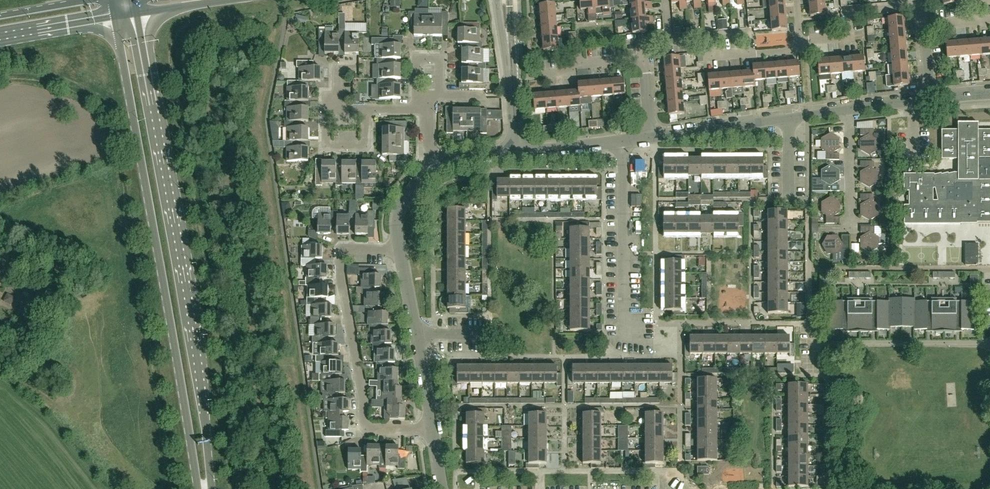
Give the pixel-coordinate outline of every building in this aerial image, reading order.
[(596,9),(595,9),(595,0),(580,0),(581,10),(587,10),(587,15),(588,16),(588,22),(597,22),(596,9)] [(596,9),(603,8),(603,15),(611,15),(609,0),(595,0),(595,9),(596,9)] [(672,4),(680,3),(681,9),(688,9),(687,2),(686,0),(671,0),(672,4)] [(687,2),(694,2),(695,8),(702,8),(701,1),(701,0),(686,0),(687,2)] [(785,7),(785,0),(770,0),(770,9),(785,7)] [(652,10),(651,2),(645,3),(645,4),(623,5),(624,6),(632,5),(632,10),(631,10),(631,19),(646,18),(646,17),(645,10),(652,10)] [(555,4),(540,5),(541,17),(556,15),(555,4)] [(811,17),(826,15),(825,4),(810,5),(811,17)] [(771,20),(786,19),(785,7),(770,9),(771,20)] [(414,37),(428,37),(428,15),(415,15),(415,12),(409,12),(408,29),(414,29),(414,37)] [(442,15),(428,15),(428,37),(442,37),(442,29),(448,29),(448,13),(442,13),(442,15)] [(556,15),(541,17),(542,28),(557,27),(556,15)] [(646,18),(631,19),(633,19),(633,24),(632,24),(633,33),(647,32),(646,24),(653,24),(652,16),(646,17),(646,18)] [(903,17),(889,18),(890,30),(904,28),(903,17)] [(786,19),(771,20),(772,31),(787,30),(786,19)] [(732,28),(728,20),(719,24),(722,32),(732,28)] [(465,44),(465,49),(482,50),(482,43),(480,43),(480,30),(479,30),(479,23),(460,23),(460,30),(458,30),(458,44),(465,44)] [(359,24),(359,33),(367,33),(367,24),(359,24)] [(339,54),(339,47),(339,33),(333,33),(333,26),(325,26),(325,30),(319,30),(319,46),(325,47),(325,54),(339,54)] [(557,27),(542,28),(543,40),(558,38),(557,27)] [(904,28),(890,30),(891,41),(905,40),(904,28)] [(345,54),(359,54),(359,33),(346,33),(346,30),(339,30),(339,33),(339,47),(345,47),(345,54)] [(558,38),(543,40),(544,51),(559,50),(558,38)] [(377,59),(394,59),(401,59),(401,45),(394,45),(394,39),(372,39),(372,45),(376,45),(376,59),(377,59)] [(982,55),(989,55),(989,39),(980,40),(982,55)] [(905,40),(891,41),(892,53),(906,51),(905,40)] [(969,41),(970,56),(982,55),(980,40),(969,41)] [(957,42),(959,57),(970,56),(969,41),(957,42)] [(946,43),(947,58),(959,57),(957,42),(946,43)] [(469,64),(469,70),(483,70),(486,70),(486,63),(483,63),(484,50),(482,50),(465,49),(462,49),(462,64),(469,64)] [(906,51),(892,53),(893,64),(907,63),(906,51)] [(852,57),(854,73),(865,72),(864,56),(852,57)] [(666,70),(681,68),(680,57),(665,58),(666,70)] [(854,73),(852,57),(841,58),(842,74),(854,73)] [(842,74),(841,58),(830,59),(831,75),(842,74)] [(380,79),(394,79),(401,79),(401,65),(394,65),(394,59),(377,59),(377,65),(380,65),(380,79)] [(831,75),(830,59),(818,60),(819,75),(831,75)] [(299,81),(304,82),(321,82),(321,68),(313,68),(314,62),(297,62),(297,68),(299,68),(299,81)] [(800,77),(799,62),(788,63),(789,78),(800,77)] [(789,78),(788,63),(776,64),(777,79),(789,78)] [(907,63),(893,64),(894,76),(908,74),(907,63)] [(777,79),(776,64),(765,65),(766,80),(777,79)] [(766,80),(765,65),(753,66),(755,87),(756,87),(755,81),(766,80)] [(755,87),(753,66),(753,72),(742,73),(744,88),(755,87)] [(667,81),(682,80),(681,68),(666,70),(667,81)] [(469,90),(486,90),(486,84),(483,84),(483,70),(469,70),(462,70),(462,84),(469,84),(469,90)] [(744,88),(742,73),(731,74),(732,89),(744,88)] [(732,89),(731,74),(720,75),(721,90),(727,89),(728,92),(726,92),(726,99),(733,98),(732,89)] [(908,74),(894,76),(895,87),(909,86),(908,74)] [(721,90),(720,75),(708,76),(709,91),(721,90)] [(394,79),(380,79),(377,79),(377,85),(380,85),(380,99),(401,99),(401,85),(394,85),(394,79)] [(625,95),(624,79),(613,80),(614,96),(625,95)] [(614,96),(613,80),(601,81),(603,96),(614,96)] [(668,93),(683,91),(682,80),(667,81),(668,93)] [(287,81),(287,101),(301,101),(308,101),(309,87),(304,87),(304,82),(299,81),(287,81)] [(603,96),(601,81),(590,82),(591,97),(603,96)] [(591,97),(590,82),(578,83),(580,106),(581,106),(580,98),(591,97)] [(580,106),(578,83),(579,91),(568,92),(569,107),(580,106)] [(369,93),(371,85),(362,84),(361,91),(369,93)] [(668,104),(683,103),(683,91),(668,93),(668,104)] [(569,107),(568,92),(556,93),(558,108),(569,107)] [(558,108),(556,93),(545,94),(546,109),(558,108)] [(546,109),(545,94),(534,95),(535,110),(546,109)] [(301,101),(287,101),(285,101),(285,108),(287,108),(287,121),(301,122),(308,122),(308,108),(301,108),(301,101)] [(669,116),(684,114),(683,103),(668,104),(669,116)] [(453,131),(467,131),(467,110),(453,110),(453,117),(447,117),(447,133),(453,133),(453,131)] [(467,110),(467,131),(481,131),(481,134),(487,134),(487,110),(467,110)] [(502,111),(494,111),(494,119),(502,119),(502,111)] [(287,128),(287,141),(301,142),(308,142),(308,128),(301,128),(301,122),(287,121),(285,121),(285,128),(287,128)] [(382,128),(382,142),(404,142),(404,128),(406,128),(406,122),(390,122),(390,128),(382,128)] [(904,174),(904,191),(909,191),(909,206),(905,206),(905,222),(905,225),(962,224),(962,223),(978,223),(989,223),(989,130),(979,130),(979,123),(978,123),(959,123),(958,130),(942,130),(942,159),(959,159),(959,173),(956,174),(956,173),(949,174),(949,173),(942,175),(942,174),(935,175),(935,174),(904,174)] [(866,129),(861,129),(861,135),(866,135),(869,135),(862,139),(861,141),(861,146),(861,149),(862,150),(869,154),(871,154),(877,150),(880,158),(886,158),(886,149),(883,149),(883,134),(874,134),(874,129),(872,129),(866,129)] [(823,138),(822,140),(822,148),(823,150),(827,152),(830,154),(832,154),(839,150),(839,148),(839,140),(838,139),(832,135),(830,135),(823,138)] [(301,142),(287,141),(284,141),(284,148),(287,148),(287,162),(308,162),(308,148),(301,148),(301,142)] [(404,142),(382,142),(382,156),(390,156),(390,162),(406,162),(406,156),(403,156),(404,142)] [(832,154),(830,154),(827,152),(818,152),(817,159),(826,160),(830,160),(834,160),(839,160),(839,154),(835,154),(832,154)] [(677,177),(677,158),(664,158),(664,166),(659,166),(659,179),(664,179),(664,177),(677,177)] [(689,177),(689,158),(677,158),(677,177),(689,177)] [(701,177),(701,158),(689,158),(689,177),(701,177)] [(714,177),(714,158),(701,158),(701,177),(714,177)] [(726,177),(726,158),(714,158),(714,177),(726,177)] [(739,177),(739,158),(726,158),(726,177),(739,177)] [(751,177),(751,158),(739,158),(739,177),(751,177)] [(768,179),(768,166),(764,166),(764,158),(751,158),(751,177),(764,177),(764,179),(768,179)] [(336,169),(336,162),(322,162),(322,169),(316,169),(316,186),(322,186),(322,184),(336,184),(336,169)] [(342,184),(356,184),(356,169),(356,162),(342,162),(342,169),(336,169),(336,184),(336,186),(342,186),(342,184)] [(356,169),(356,184),(356,200),(364,200),(364,188),(376,188),(376,162),(362,162),(362,169),(356,169)] [(832,185),(839,181),(840,179),(840,171),(839,170),(832,166),(830,166),(823,170),(822,172),(822,179),(823,181),(826,183),(826,191),(840,191),(840,185),(832,185)] [(870,168),(869,168),(862,172),(861,173),(861,181),(862,183),(869,187),(871,187),(878,183),(878,181),(878,173),(877,172),(870,168)] [(493,200),(497,200),(497,198),(510,198),(510,179),(497,179),(497,188),(493,188),(493,200)] [(522,198),(522,179),(510,179),(510,198),(522,198)] [(535,198),(535,179),(522,179),(522,198),(535,198)] [(547,198),(547,179),(535,179),(535,198),(547,198)] [(560,198),(560,179),(547,179),(547,198),(560,198)] [(572,198),(572,179),(560,179),(560,198),(572,198)] [(585,198),(585,179),(572,179),(572,198),(585,198)] [(585,179),(585,198),(597,198),(597,200),(602,200),(602,188),(597,188),(597,179),(585,179)] [(840,204),(839,202),(832,198),(830,198),(823,202),(822,204),(822,212),(823,213),(830,217),(832,217),(839,213),(840,212),(840,204)] [(861,206),(861,214),(862,216),(869,220),(871,220),(878,216),(879,214),(879,206),(878,205),(871,201),(869,201),(862,205),(861,206)] [(468,204),(456,204),(456,209),(447,209),(447,222),(466,221),(466,209),(468,209),(468,204)] [(337,214),(337,212),(331,212),(331,208),(318,207),(316,208),(313,210),(313,213),(313,219),(318,218),(318,234),(331,234),(331,225),(337,225),(337,214)] [(768,221),(788,221),(788,211),(768,211),(768,221)] [(350,225),(355,226),(356,215),(356,212),(349,212),(349,214),(337,214),(337,225),(337,234),(349,235),(350,225)] [(356,215),(355,226),(355,235),(368,235),(368,228),(374,228),(374,212),(368,212),(368,215),(356,215)] [(664,235),(677,235),(677,217),(664,217),(664,214),(659,214),(659,227),(664,227),(664,235)] [(744,226),(744,214),(739,214),(739,217),(726,217),(726,235),(739,235),(739,226),(744,226)] [(677,235),(689,235),(689,217),(677,217),(677,235)] [(689,235),(701,235),(701,217),(689,217),(689,235)] [(701,235),(714,235),(714,217),(701,217),(701,235)] [(714,235),(726,235),(726,217),(714,217),(714,235)] [(466,221),(447,222),(447,234),(466,234),(466,221)] [(768,231),(788,231),(788,221),(768,221),(768,231)] [(570,238),(590,238),(590,228),(570,228),(570,238)] [(768,242),(788,242),(788,231),(768,231),(768,242)] [(869,252),(871,252),(878,248),(879,247),(879,239),(878,237),(871,233),(869,233),(862,237),(861,239),(861,247),(862,248),(869,252)] [(466,234),(447,234),(447,246),(466,246),(466,234)] [(837,254),(839,253),(839,252),(843,252),(843,261),(849,261),(849,241),(843,241),(843,244),(838,237),(837,237),(829,237),(827,238),(824,244),(824,246),(828,253),(829,254),(837,254)] [(570,249),(590,249),(590,238),(570,238),(570,249)] [(768,252),(788,252),(788,242),(768,242),(768,252)] [(965,244),(965,265),(977,265),(978,244),(965,244)] [(307,266),(313,266),(313,259),(322,259),(322,246),(302,246),(302,258),(301,258),(301,266),(307,266)] [(466,246),(447,246),(447,259),(466,259),(466,246)] [(570,259),(590,259),(590,249),(570,249),(570,259)] [(768,262),(788,262),(788,252),(768,252),(768,262)] [(685,256),(672,256),(672,261),(664,261),(664,273),(683,273),(683,260),(685,260),(685,256)] [(466,259),(447,259),(447,271),(466,271),(466,259)] [(570,269),(590,269),(590,259),(570,259),(570,269)] [(768,272),(788,272),(788,262),(768,262),(768,272)] [(308,285),(317,285),(317,278),(327,278),(327,266),(313,266),(307,266),(307,278),(306,278),(305,281),(299,281),(299,286),(308,286),(308,285)] [(361,288),(362,288),(375,288),(381,288),(381,275),(375,275),(375,269),(359,269),(359,267),(349,267),(349,275),(361,275),(361,288)] [(570,280),(590,279),(590,269),(570,269),(570,280)] [(466,271),(447,271),(447,284),(466,284),(466,271)] [(768,283),(788,283),(788,272),(768,272),(768,283)] [(683,273),(664,273),(664,286),(683,286),(683,273)] [(831,274),(823,274),(823,287),(831,287),(831,274)] [(978,275),(970,275),(970,287),(978,287),(978,275)] [(711,289),(721,289),(721,280),(717,280),(717,276),(710,276),(711,289)] [(570,290),(590,290),(590,279),(570,280),(570,290)] [(940,294),(952,294),(952,282),(939,283),(940,294)] [(768,293),(788,293),(788,283),(768,283),(768,293)] [(466,284),(447,284),(448,296),(466,296),(466,284)] [(307,305),(312,305),(324,305),(324,300),(321,300),(321,298),(328,298),(328,286),(317,285),(308,285),(308,286),(308,297),(307,297),(307,305)] [(683,286),(664,286),(664,298),(683,298),(683,286)] [(364,306),(365,306),(379,307),(385,307),(385,294),(375,294),(375,288),(362,288),(362,294),(364,294),(364,306)] [(570,300),(590,300),(590,290),(570,290),(570,300)] [(710,307),(722,306),(721,292),(709,292),(710,307)] [(5,301),(13,304),(16,297),(9,293),(5,301)] [(768,303),(788,303),(788,293),(768,293),(768,303)] [(466,296),(448,296),(448,308),(456,308),(456,313),(468,313),(468,308),(466,308),(466,296)] [(683,298),(664,298),(664,311),(673,311),(673,316),(685,316),(685,311),(683,311),(683,298)] [(847,332),(860,332),(860,298),(847,298),(847,301),(830,301),(830,330),(842,330),(842,327),(847,327),(847,332)] [(860,298),(860,332),(872,332),(872,327),(877,327),(877,330),(890,330),(890,327),(890,301),(872,301),(872,298),(860,298)] [(890,327),(914,327),(914,301),(914,298),(890,298),(890,301),(890,327)] [(932,332),(944,332),(944,298),(931,298),(931,301),(914,301),(914,327),(914,330),(927,330),(927,327),(932,327),(932,332)] [(944,298),(944,332),(956,332),(956,327),(961,327),(961,330),(974,330),(974,301),(957,301),(957,298),(944,298)] [(570,310),(590,310),(590,300),(570,300),(570,310)] [(768,313),(788,313),(788,303),(768,303),(768,313)] [(312,305),(312,317),(310,317),(310,325),(315,325),(322,325),(322,318),(332,318),(332,305),(324,305),(312,305)] [(370,325),(370,326),(388,326),(388,313),(379,313),(379,307),(365,306),(365,313),(367,313),(367,325),(370,325)] [(570,321),(591,321),(590,310),(570,310),(570,321)] [(570,324),(570,331),(590,331),(591,321),(570,321),(570,324)] [(313,344),(319,344),(319,343),(326,343),(326,337),(336,337),(336,325),(322,325),(315,325),(315,337),(313,337),(313,344)] [(388,326),(370,326),(369,332),(372,332),(371,344),(373,344),(387,344),(392,344),(393,332),(383,332),(383,326),(388,326)] [(703,355),(702,336),(690,336),(690,344),(685,344),(685,357),(690,357),(690,355),(703,355)] [(702,336),(703,355),(715,354),(715,336),(702,336)] [(715,336),(715,354),(727,354),(727,336),(715,336)] [(727,336),(727,354),(740,354),(740,336),(727,336)] [(752,354),(752,336),(740,336),(740,354),(752,354)] [(752,336),(752,354),(765,354),(765,336),(752,336)] [(765,336),(765,354),(777,354),(777,336),(765,336)] [(795,356),(795,344),(790,344),(790,336),(777,336),(777,354),(790,354),(790,356),(795,356)] [(316,363),(323,362),(329,362),(330,356),(339,356),(339,343),(326,343),(319,343),(319,344),(319,355),(316,355),(316,363)] [(377,363),(390,363),(396,363),(396,350),(386,350),(387,344),(373,344),(373,351),(375,350),(375,363),(377,363)] [(323,362),(322,374),(320,374),(313,374),(313,381),(320,381),(322,381),(326,381),(336,381),(336,375),(343,375),(343,362),(329,362),(323,362)] [(380,381),(399,382),(399,369),(390,369),(390,363),(377,363),(377,369),(379,369),(379,381),(380,381)] [(470,384),(470,366),(458,366),(458,374),(453,374),(453,387),(458,387),(458,384),(470,384)] [(483,384),(483,366),(470,366),(470,384),(483,384)] [(495,384),(495,366),(483,366),(483,384),(495,384)] [(508,384),(508,366),(495,366),(495,384),(508,384)] [(520,384),(520,366),(508,366),(508,384),(520,384)] [(533,384),(533,366),(520,366),(520,384),(533,384)] [(545,384),(545,366),(533,366),(533,384),(545,384)] [(562,386),(562,374),(558,374),(557,366),(545,366),(545,384),(557,384),(557,386),(562,386)] [(585,384),(585,366),(573,366),(573,374),(568,374),(568,386),(573,386),(573,384),(585,384)] [(598,384),(598,366),(585,366),(585,384),(598,384)] [(610,384),(610,366),(598,366),(598,384),(610,384)] [(623,384),(623,366),(610,366),(610,384),(623,384)] [(635,384),(635,366),(623,366),(623,384),(635,384)] [(648,384),(648,366),(635,366),(635,384),(648,384)] [(660,384),(660,366),(648,366),(648,384),(660,384)] [(678,386),(678,373),(673,373),(673,366),(660,366),(660,384),(673,384),(673,386),(678,386)] [(698,389),(718,389),(718,379),(698,379),(698,389)] [(323,400),(329,400),(329,399),(336,399),(336,393),(346,393),(346,381),(336,381),(326,381),(322,381),(322,393),(323,393),(323,396),(317,396),(317,399),(323,399),(323,400)] [(382,400),(383,400),(402,401),(403,388),(399,388),(399,382),(380,381),(380,388),(382,388),(382,400)] [(788,395),(808,395),(808,385),(788,385),(788,395)] [(698,399),(718,399),(718,389),(698,389),(698,399)] [(788,405),(808,405),(808,395),(788,395),(788,405)] [(327,419),(329,419),(329,418),(339,418),(340,412),(349,412),(349,399),(336,399),(329,399),(329,400),(329,412),(327,411),(327,419)] [(698,410),(718,410),(718,399),(698,399),(698,410)] [(402,407),(402,401),(383,400),(383,407),(385,407),(385,419),(406,419),(406,407),(402,407)] [(788,415),(808,415),(808,405),(788,405),(788,415)] [(646,426),(664,426),(664,413),(656,413),(656,408),(643,408),(643,414),(646,414),(646,426)] [(467,413),(467,426),(485,426),(485,414),(487,414),(493,414),(493,409),(487,409),(469,409),(469,413),(467,413)] [(529,426),(547,426),(547,414),(539,414),(539,409),(527,409),(527,414),(529,414),(529,426)] [(584,426),(602,426),(602,414),(604,414),(604,409),(591,409),(591,414),(584,414),(584,426)] [(698,420),(718,420),(718,410),(698,410),(698,420)] [(788,426),(808,426),(808,415),(788,415),(788,426)] [(343,429),(349,429),(349,418),(339,418),(329,418),(329,419),(329,430),(327,430),(326,437),(343,437),(343,429)] [(698,430),(718,430),(718,420),(698,420),(698,430)] [(485,426),(467,426),(467,439),(485,439),(485,426)] [(547,439),(547,426),(529,426),(529,439),(547,439)] [(602,426),(584,426),(584,439),(602,439),(602,426)] [(664,438),(664,426),(646,426),(646,438),(664,438)] [(788,436),(808,436),(808,426),(788,426),(788,436)] [(698,441),(718,441),(718,430),(698,430),(698,441)] [(788,446),(808,446),(808,436),(788,436),(788,446)] [(664,451),(664,438),(646,438),(646,451),(664,451)] [(485,451),(485,439),(467,439),(467,451),(485,451)] [(547,451),(547,439),(529,439),(529,451),(547,451)] [(584,451),(602,451),(602,439),(584,439),(584,451)] [(698,451),(718,451),(718,441),(698,441),(698,451)] [(367,446),(367,459),(367,466),(368,466),(379,466),(379,468),(387,469),(387,466),(386,466),(386,455),(380,455),(380,446),(367,446)] [(386,466),(387,466),(398,466),(398,469),(405,469),(405,453),(399,453),(399,446),(386,446),(386,455),(386,466)] [(788,456),(808,456),(808,446),(788,446),(788,456)] [(367,466),(367,459),(361,459),(361,449),(348,449),(348,470),(360,470),(360,472),(367,472),(368,466),(367,466)] [(485,464),(485,451),(467,451),(467,464),(475,464),(475,469),(488,469),(488,464),(485,464)] [(547,464),(547,451),(529,451),(529,464),(527,464),(527,469),(539,469),(539,464),(547,464)] [(592,469),(604,469),(604,463),(602,463),(602,451),(584,451),(584,464),(592,464),(592,469)] [(664,463),(664,451),(646,451),(646,463),(643,463),(643,468),(656,468),(656,463),(664,463)] [(698,461),(718,461),(718,451),(698,451),(698,461)] [(788,467),(808,467),(808,456),(788,456),(788,467)] [(788,477),(808,477),(808,467),(788,467),(788,477)] [(815,477),(816,486),(826,485),(825,476),(815,477)] [(788,487),(808,487),(808,477),(788,477),(788,487)] [(407,478),(393,480),(396,488),(410,488),(407,478)]
